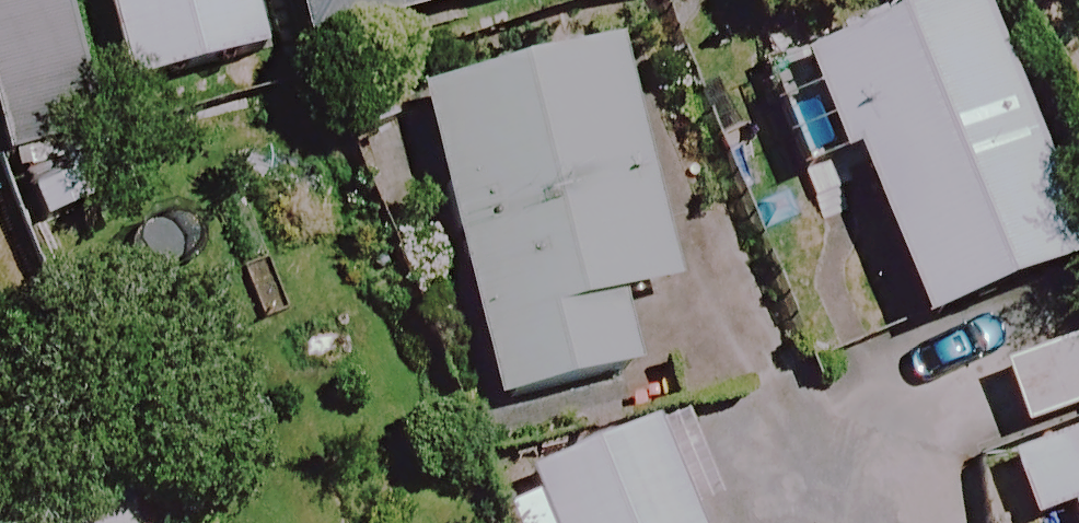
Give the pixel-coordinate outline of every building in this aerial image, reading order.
[(47,0),(2,0),(0,1),(0,164),(20,236),(106,212),(47,0)] [(261,0),(122,0),(144,90),(276,58),(261,0)] [(305,64),(523,12),(520,0),(290,0),(305,64)] [(965,0),(959,0),(807,61),(916,332),(1073,270),(965,0)] [(665,294),(608,56),(414,103),(488,412),(629,378),(612,307),(665,294)] [(991,370),(1011,438),(1078,418),(1078,345),(991,370)] [(637,435),(489,502),(498,522),(677,522),(637,435)] [(1002,469),(1023,522),(1050,522),(1078,512),(1078,439),(1002,469)]
